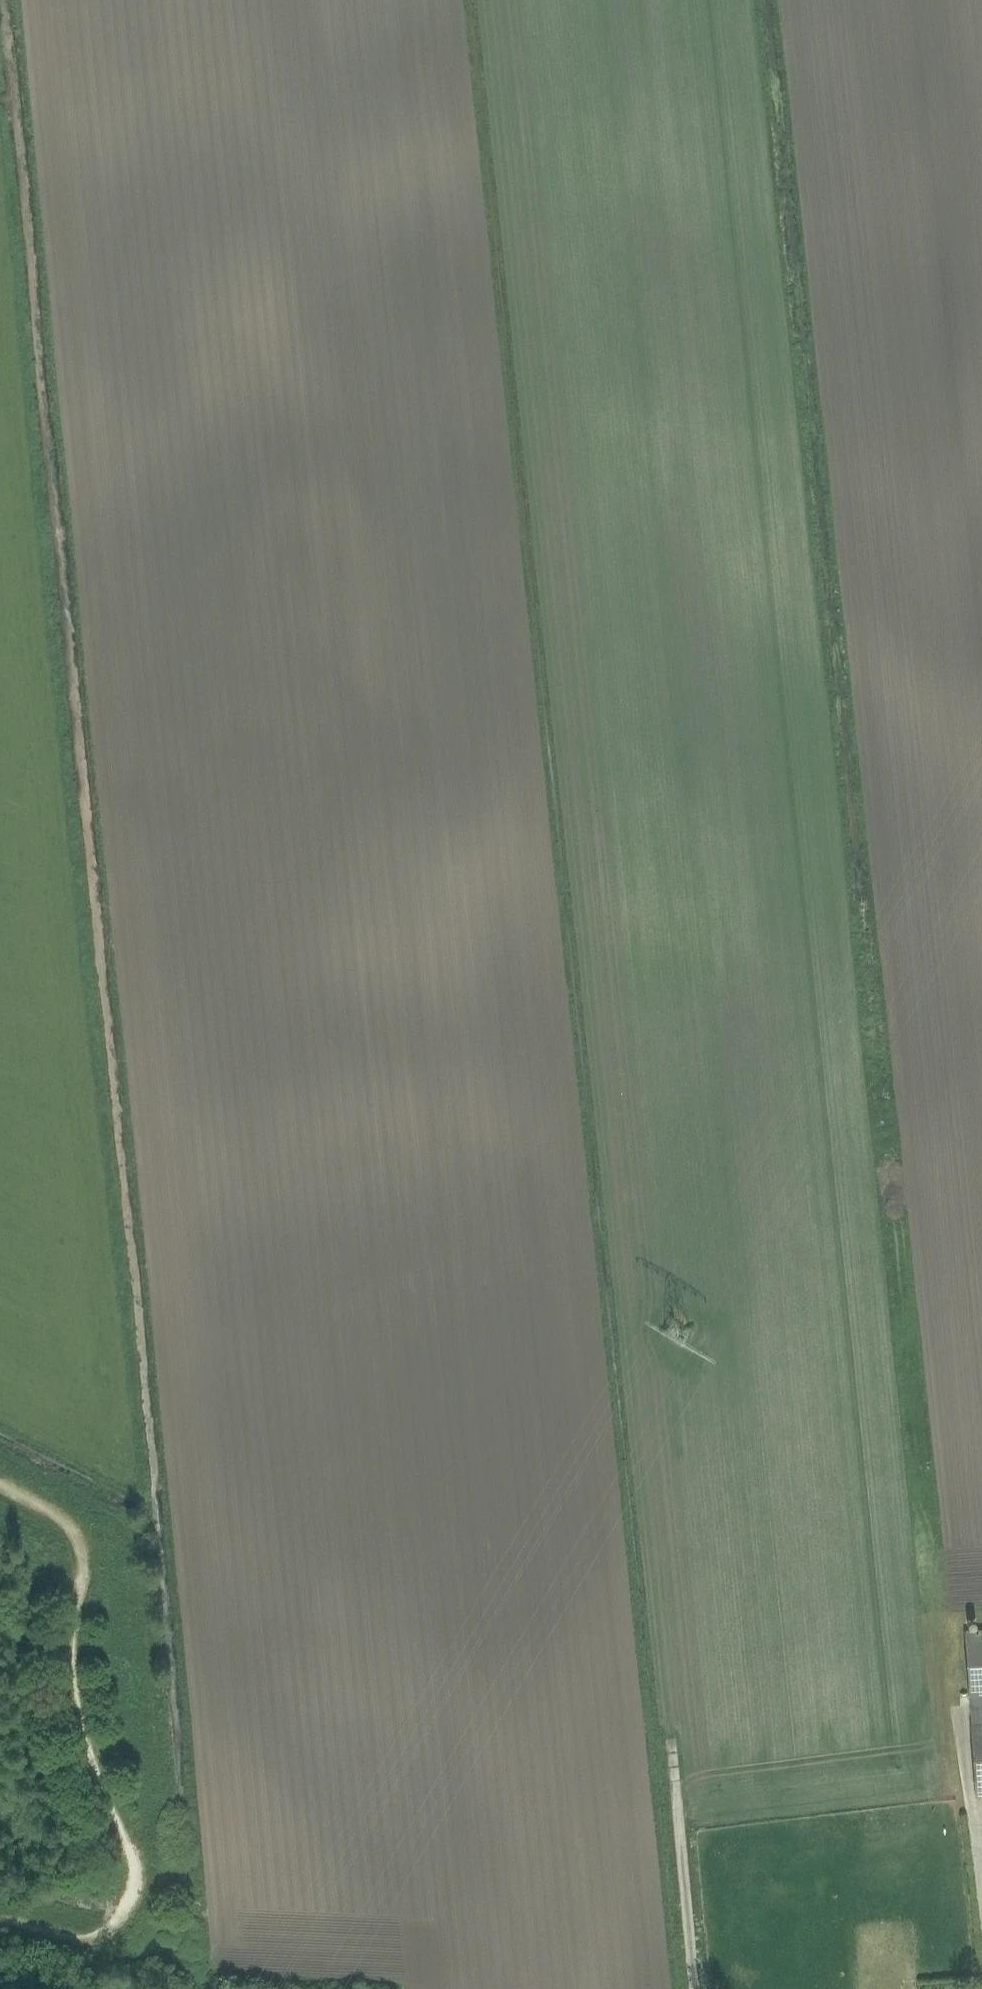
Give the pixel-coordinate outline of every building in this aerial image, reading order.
[(981,1796),(981,1629),(965,1630),(976,1797),(981,1796)]
